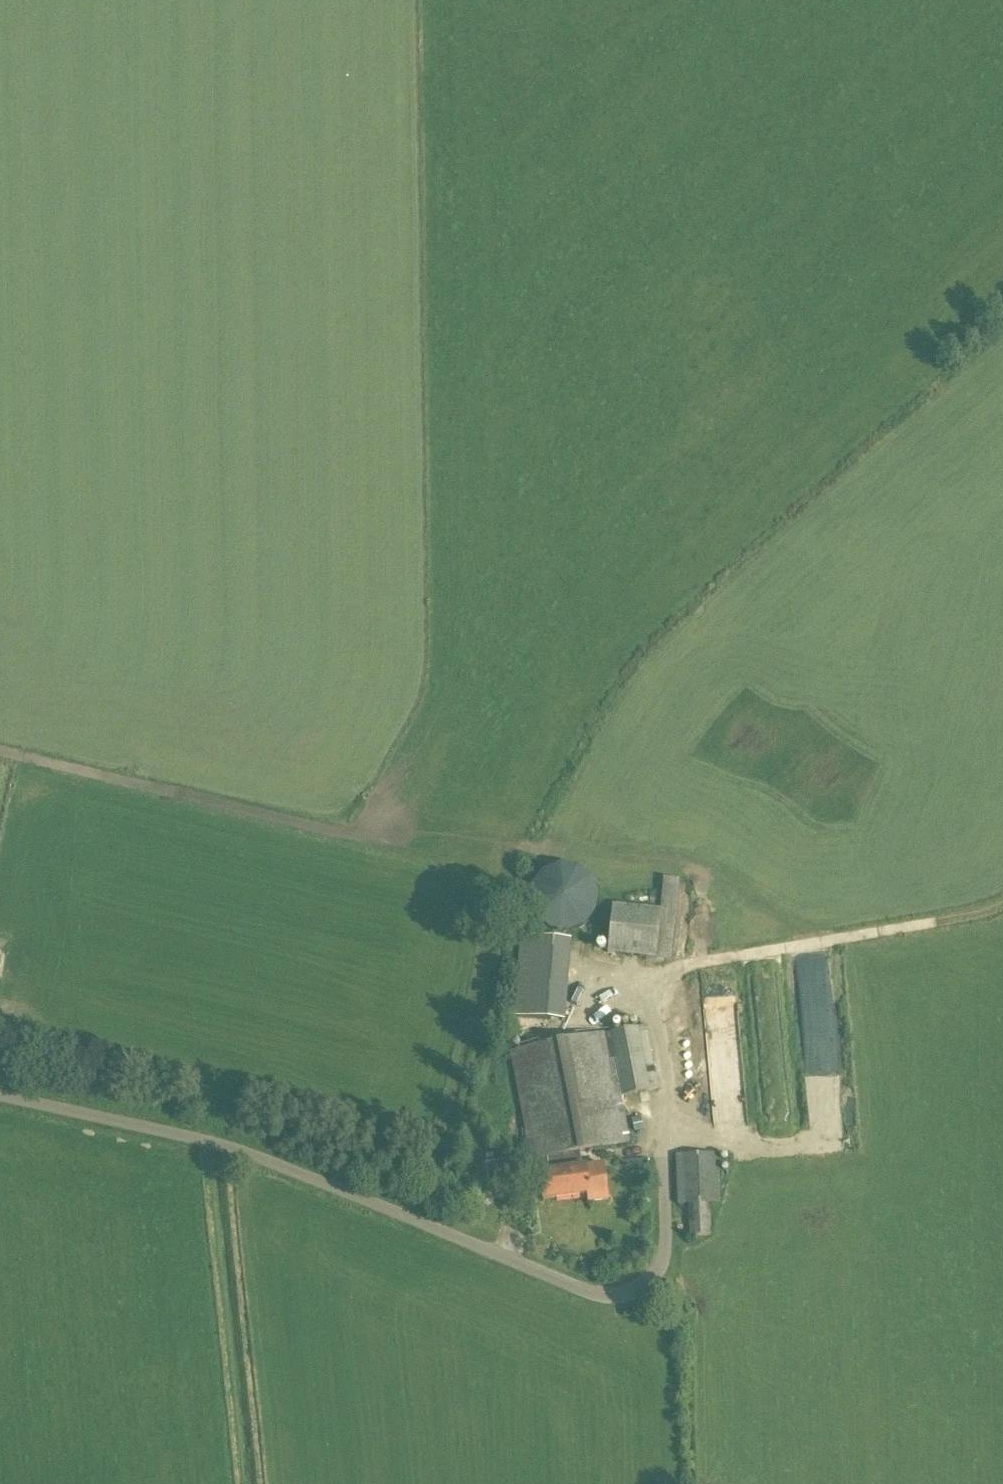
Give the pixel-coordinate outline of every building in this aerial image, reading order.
[(532,894),(532,899),(532,905),(534,910),(536,916),(539,920),(543,924),(548,927),(553,930),(558,931),(564,932),(569,931),(575,930),(580,928),(584,924),(588,920),(592,916),(594,911),(595,905),(596,900),(596,895),(594,889),(592,885),(589,880),(586,876),(582,873),(577,870),(572,869),(567,868),(561,868),(556,868),(551,870),(546,873),(542,876),(539,880),(536,884),(534,889),(532,894)] [(662,910),(612,904),(607,952),(656,958),(662,910)] [(565,1022),(571,940),(521,936),(514,1017),(565,1022)] [(659,1090),(646,1026),(509,1053),(531,1163),(547,1160),(549,1172),(539,1173),(543,1203),(587,1196),(588,1205),(608,1202),(603,1165),(586,1168),(586,1166),(582,1167),(580,1154),(630,1144),(614,1059),(615,1058),(623,1097),(659,1090)] [(711,1236),(710,1204),(720,1204),(719,1154),(676,1155),(678,1206),(688,1205),(689,1237),(697,1237),(697,1245),(704,1245),(704,1236),(711,1236)]
